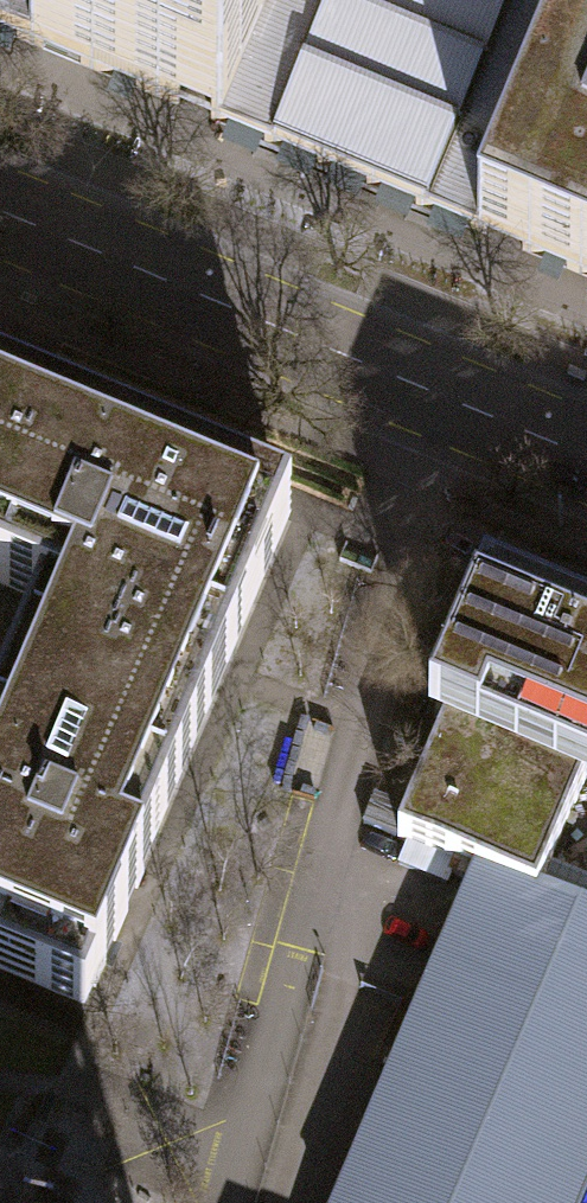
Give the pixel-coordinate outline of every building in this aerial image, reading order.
[(220,124),(272,0),(0,0),(0,31),(220,124)] [(220,124),(475,231),(572,0),(272,0),(220,124)] [(475,231),(586,277),(586,4),(578,0),(572,0),(475,231)] [(0,399),(0,593),(40,610),(0,705),(0,978),(84,1013),(291,521),(0,399)] [(526,597),(526,599),(503,589),(499,600),(483,594),(428,725),(444,732),(399,838),(457,863),(534,895),(536,891),(537,891),(581,789),(586,774),(586,622),(526,597)] [(455,863),(407,843),(399,864),(446,884),(455,863)] [(537,891),(536,891),(534,895),(457,863),(452,875),(471,883),(336,1202),(581,1202),(586,1188),(586,912),(572,906),(537,891)]
